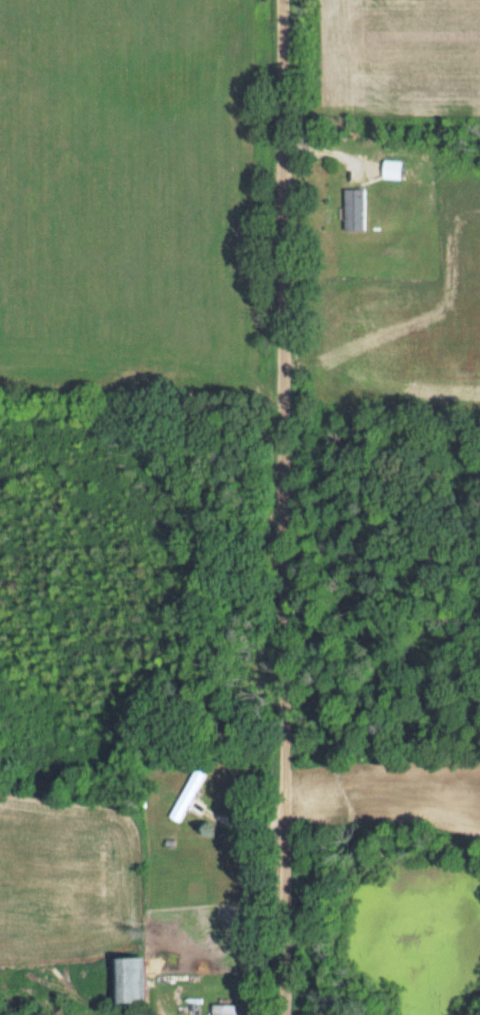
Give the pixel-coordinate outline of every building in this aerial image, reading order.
[(344,188),(344,229),(363,229),(363,188),(344,188)] [(169,818),(181,823),(205,773),(194,768),(169,818)] [(145,1003),(145,957),(113,957),(113,1003),(145,1003)] [(237,1005),(211,1004),(211,1014),(236,1014),(237,1005)]
